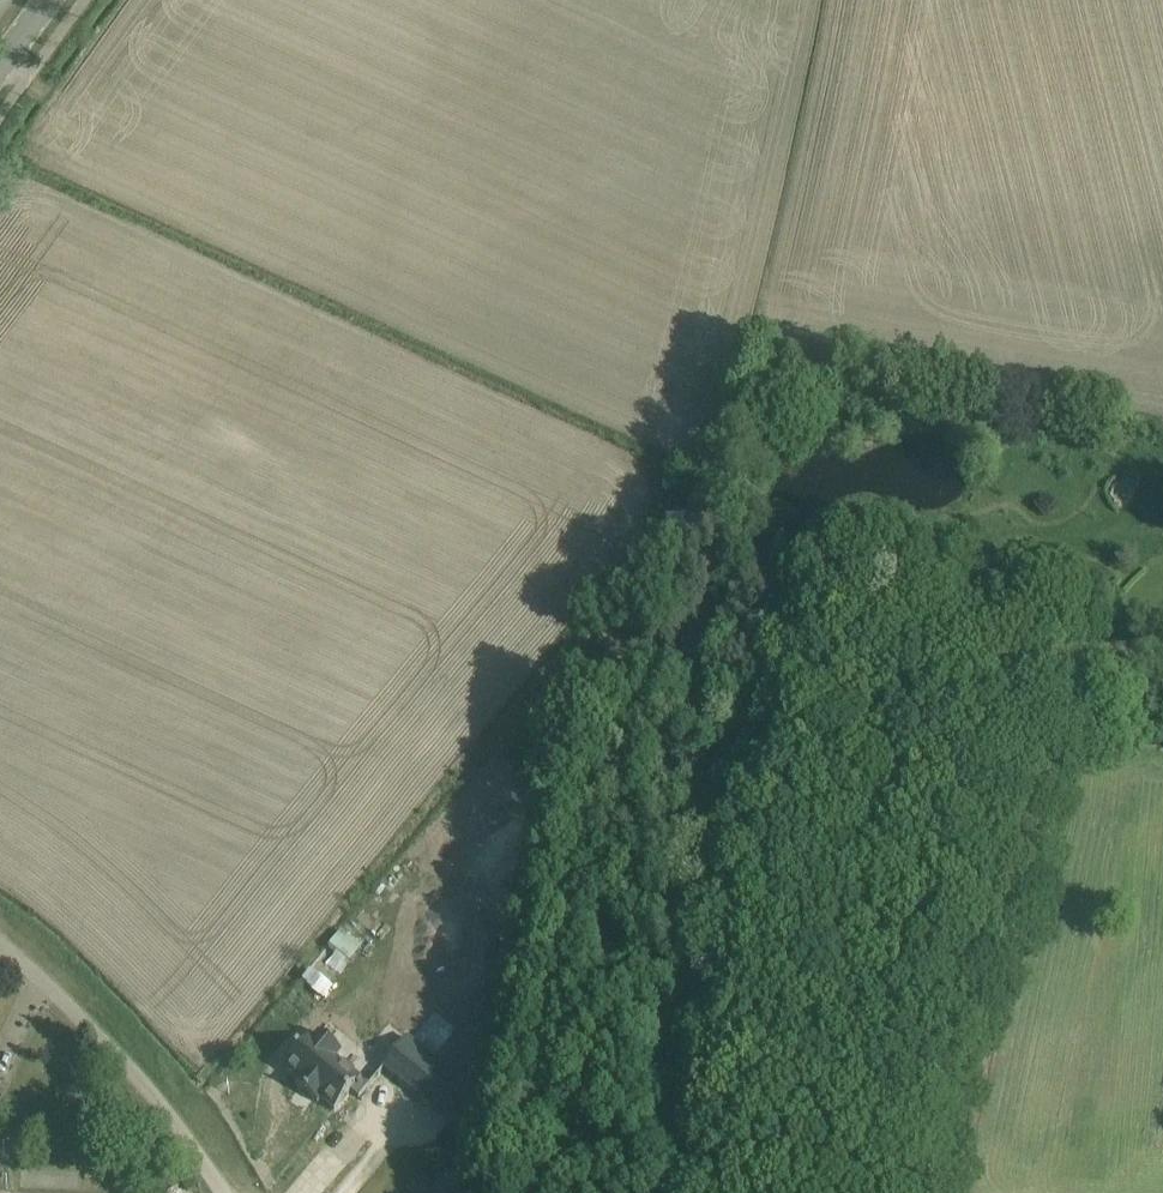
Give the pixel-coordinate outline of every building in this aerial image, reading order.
[(341,926),(301,979),(326,998),(366,945),(341,926)] [(361,1080),(336,1059),(342,1053),(319,1034),(313,1041),(310,1038),(284,1070),(298,1081),(295,1085),(317,1104),(321,1100),(334,1112),(351,1092),(359,1099),(368,1087),(360,1080),(361,1080)] [(407,1039),(383,1067),(431,1108),(455,1079),(407,1039)]
